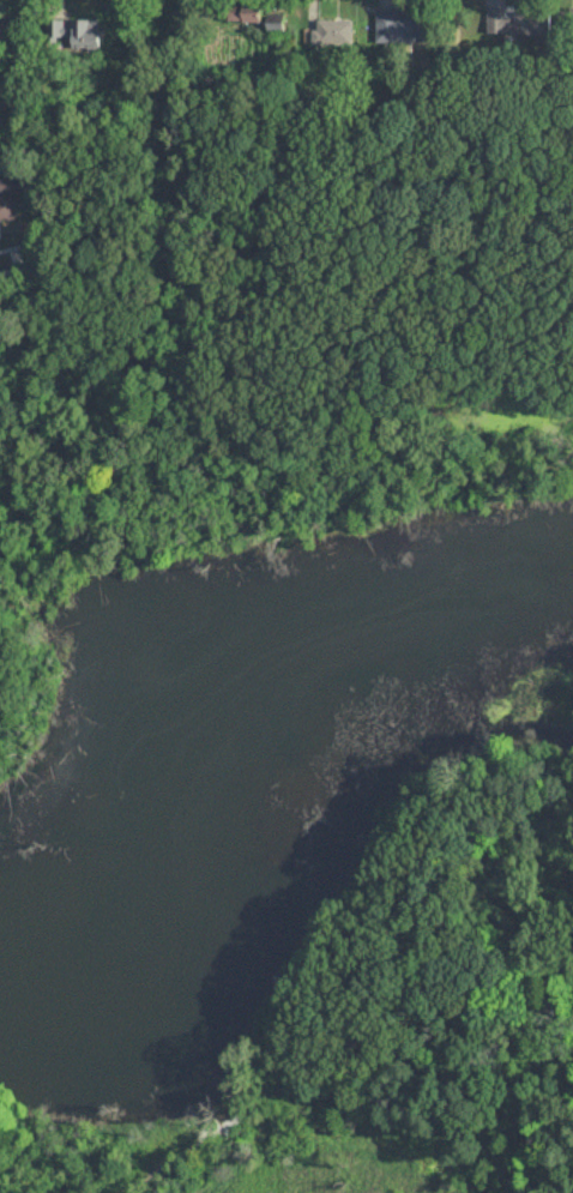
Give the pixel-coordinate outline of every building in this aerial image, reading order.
[(226,19),(262,20),(263,3),(227,2),(226,19)] [(514,9),(514,11),(488,11),(487,32),(551,32),(551,10),(514,9)] [(377,40),(431,41),(432,13),(377,11),(377,40)] [(269,29),(285,29),(286,14),(269,13),(269,29)] [(46,18),(47,36),(73,35),(74,47),(104,46),(103,17),(68,18),(68,17),(46,18)] [(353,42),(353,18),(315,18),(315,43),(353,42)] [(23,176),(0,176),(0,190),(23,191),(23,176)] [(0,194),(0,218),(16,218),(16,194),(0,194)]
